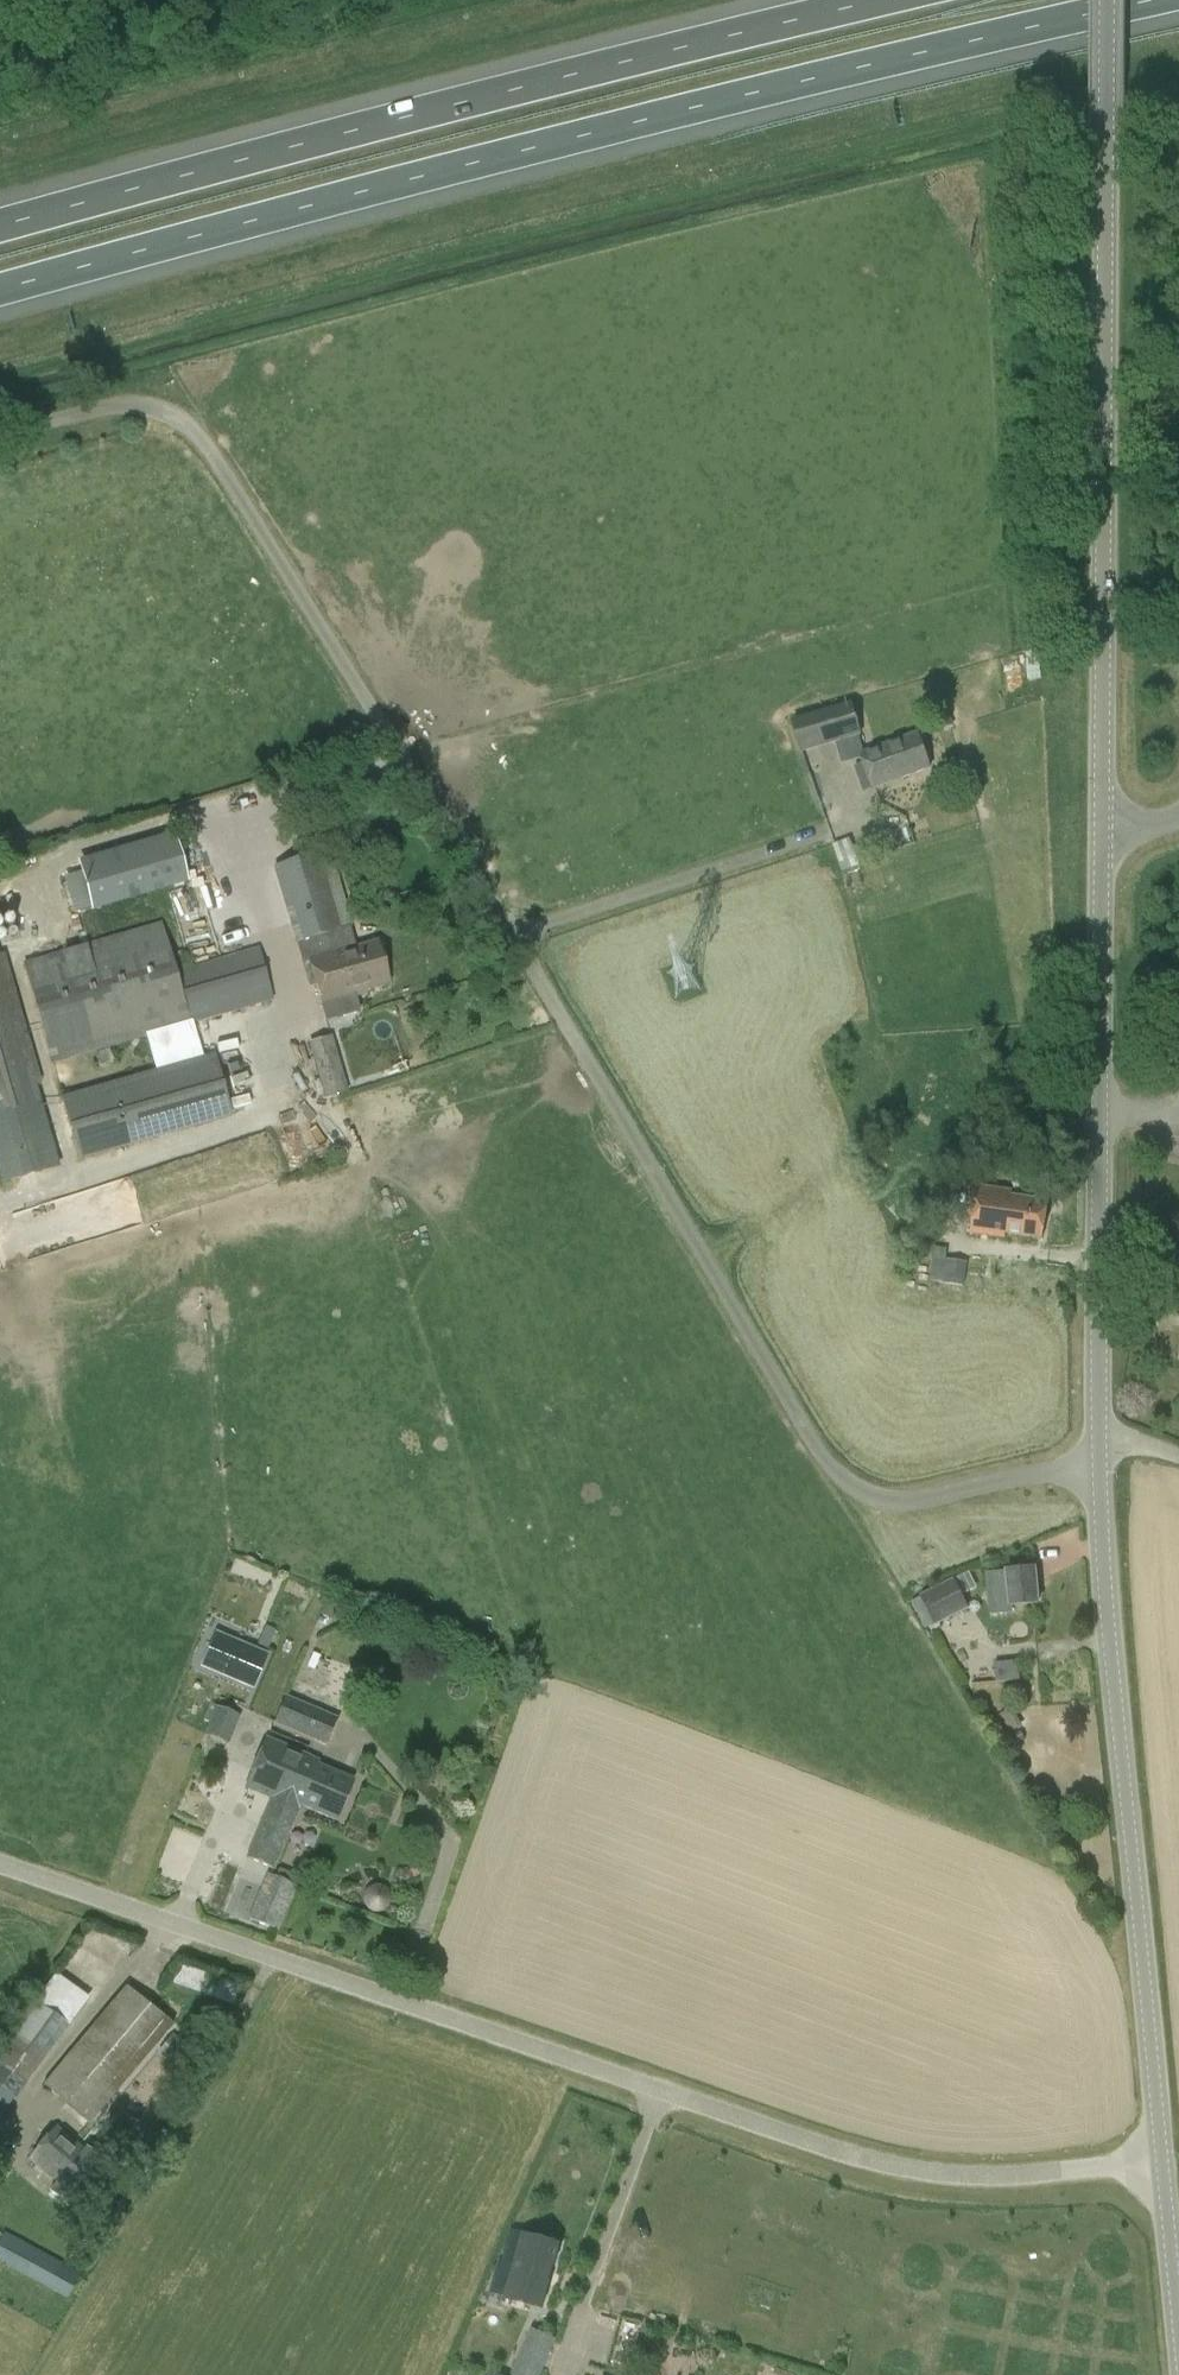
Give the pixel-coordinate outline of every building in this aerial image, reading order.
[(790,719),(801,754),(860,735),(850,700),(790,719)] [(873,788),(929,768),(917,733),(867,751),(860,754),(864,763),(854,766),(860,781),(869,778),(873,788)] [(174,832),(78,861),(93,911),(189,882),(174,832)] [(843,870),(858,864),(850,839),(834,845),(843,870)] [(301,961),(307,959),(322,1006),(354,996),(353,994),(388,983),(376,942),(344,950),(315,855),(296,861),(273,868),(301,961)] [(273,1000),(259,948),(222,959),(175,973),(160,922),(23,962),(51,1063),(190,1024),(190,1023),(273,1000)] [(56,1167),(38,1105),(0,971),(0,1178),(1,1183),(56,1167)] [(331,1038),(309,1044),(324,1098),(347,1091),(331,1038)] [(233,1123),(216,1061),(64,1105),(82,1167),(233,1123)] [(1009,1192),(978,1188),(972,1234),(1004,1239),(1005,1233),(1042,1239),(1048,1202),(1009,1196),(1009,1192)] [(935,1248),(934,1259),(946,1260),(947,1249),(942,1249),(935,1248)] [(966,1263),(948,1261),(945,1283),(963,1285),(966,1263)] [(1036,1581),(1035,1570),(985,1575),(989,1615),(1013,1613),(1012,1606),(1038,1604),(1036,1581)] [(954,1579),(920,1596),(935,1626),(969,1609),(954,1579)] [(262,1634),(258,1644),(267,1648),(275,1631),(265,1627),(262,1634)] [(269,1655),(224,1636),(210,1670),(255,1689),(269,1655)] [(1020,1661),(999,1662),(1000,1679),(1021,1679),(1020,1661)] [(275,1719),(273,1723),(326,1745),(337,1718),(285,1696),(275,1719)] [(203,1732),(229,1743),(240,1717),(214,1706),(203,1732)] [(1023,1727),(1013,1709),(997,1716),(1006,1734),(1023,1727)] [(272,1794),(246,1858),(275,1870),(301,1806),(325,1816),(336,1820),(352,1780),(318,1766),(319,1762),(267,1741),(249,1786),(272,1794)] [(295,1888),(299,1877),(278,1869),(275,1875),(267,1872),(247,1919),(277,1931),(295,1888)] [(235,2003),(242,1983),(184,1963),(177,1982),(235,2003)] [(87,2122),(91,2125),(173,2024),(148,2005),(125,1987),(42,2085),(87,2122)] [(32,1999),(0,2043),(0,2117),(14,2097),(16,2099),(69,2025),(32,1999)] [(72,2208),(105,2163),(85,2150),(53,2125),(28,2156),(61,2182),(53,2194),(72,2208)] [(4,2232),(0,2240),(0,2260),(67,2297),(79,2274),(4,2232)] [(523,2233),(504,2298),(543,2309),(562,2244),(523,2233)] [(557,2339),(531,2328),(511,2374),(542,2374),(557,2339)]
